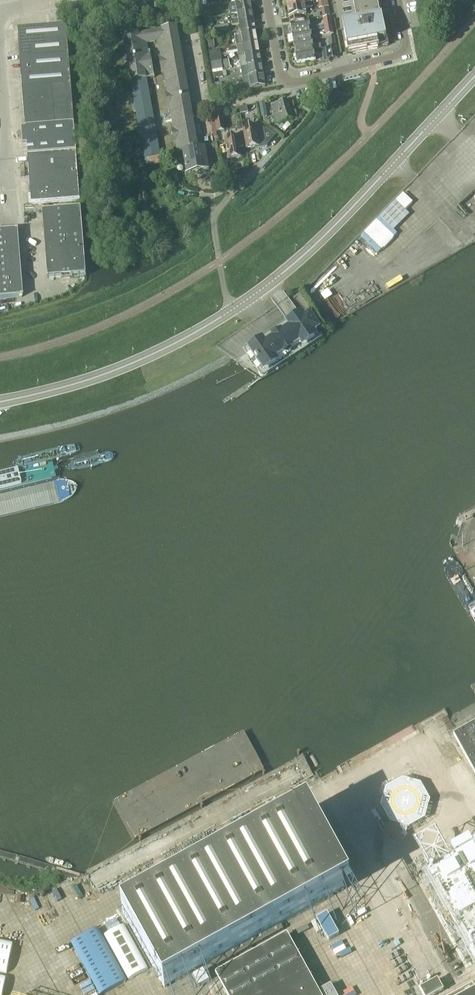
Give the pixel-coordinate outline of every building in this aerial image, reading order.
[(249,0),(235,3),(229,4),(231,15),(237,14),(251,11),(249,0)] [(378,0),(352,0),(356,21),(342,23),(348,54),(379,48),(378,42),(386,40),(378,0)] [(311,3),(287,7),(289,17),(290,22),(302,20),(301,15),(306,14),(305,9),(312,7),(311,3)] [(209,10),(203,11),(204,19),(211,18),(209,10)] [(239,24),(253,22),(251,11),(237,14),(238,20),(233,21),(234,25),(239,24)] [(324,27),(332,26),(330,17),(323,19),(324,27)] [(291,34),(310,31),(315,30),(314,27),(310,28),(309,21),(290,24),(291,34)] [(241,35),(255,33),(253,22),(239,24),(241,35)] [(20,59),(69,55),(66,25),(17,29),(20,59)] [(333,34),(332,26),(324,27),(326,35),(333,34)] [(123,38),(131,81),(146,79),(154,77),(152,67),(153,67),(152,62),(151,62),(150,52),(148,52),(146,44),(158,42),(161,57),(158,57),(161,74),(163,73),(165,80),(163,80),(164,86),(166,86),(167,93),(165,93),(168,109),(170,109),(171,117),(170,117),(171,124),(172,123),(173,128),(171,129),(174,145),(176,145),(177,153),(183,152),(197,150),(197,146),(176,28),(123,38)] [(310,31),(291,34),(293,44),(312,41),(310,31)] [(236,47),(237,47),(257,43),(255,33),(241,35),(234,36),(236,47)] [(295,54),(314,50),(321,49),(320,44),(313,45),(312,41),(293,44),(295,54)] [(259,54),(257,43),(237,47),(239,58),(259,54)] [(333,47),(330,48),(326,48),(328,59),(335,57),(333,47)] [(314,50),(295,54),(296,64),(315,60),(314,50)] [(217,59),(216,51),(209,52),(210,61),(217,59)] [(259,54),(239,58),(241,68),(261,65),(259,54)] [(69,55),(20,59),(22,89),(71,85),(69,55)] [(229,60),(220,61),(211,63),(212,71),(230,68),(229,60)] [(248,78),(263,75),(261,65),(241,68),(242,78),(248,77),(248,78)] [(250,89),(265,86),(263,75),(248,78),(250,89)] [(131,81),(134,99),(145,159),(159,156),(149,96),(146,79),(131,81)] [(71,85),(22,89),(25,129),(73,125),(74,125),(71,85)] [(288,101),(271,106),(276,124),(293,120),(288,101)] [(224,131),(221,114),(214,115),(217,132),(224,131)] [(75,153),(73,125),(55,126),(25,129),(25,130),(21,130),(22,146),(27,146),(27,148),(28,148),(28,156),(27,156),(27,157),(75,153)] [(267,147),(263,128),(256,129),(255,126),(242,128),(246,149),(258,147),(258,149),(267,147)] [(224,139),(228,159),(241,157),(239,148),(244,147),(241,136),(237,137),(237,136),(224,139)] [(197,150),(183,152),(186,174),(208,170),(205,150),(217,148),(216,143),(197,146),(197,150)] [(75,153),(27,157),(29,175),(30,184),(31,205),(79,201),(75,153)] [(161,163),(159,156),(145,159),(146,166),(161,163)] [(403,193),(395,201),(405,211),(412,203),(403,193)] [(47,279),(86,276),(81,209),(42,212),(42,213),(44,213),(44,220),(45,231),(46,246),(47,257),(48,264),(46,265),(47,279)] [(377,220),(364,233),(381,250),(394,237),(377,220)] [(21,298),(21,297),(20,297),(19,292),(18,292),(17,276),(18,276),(17,265),(16,265),(16,258),(16,252),(15,252),(14,237),(15,237),(14,232),(16,232),(16,231),(0,232),(0,299),(21,298)] [(258,363),(264,372),(315,338),(311,333),(317,330),(309,318),(303,321),(300,317),(250,351),(256,360),(255,361),(257,363),(258,363)] [(38,485),(39,480),(39,475),(37,470),(33,467),(0,475),(0,495),(38,485)] [(454,736),(474,774),(474,724),(454,736)] [(231,812),(242,806),(236,795),(226,800),(231,812)] [(335,803),(340,812),(350,807),(345,797),(335,803)] [(308,809),(175,882),(122,912),(164,988),(210,963),(213,968),(278,932),(283,930),(280,924),(351,886),(308,809)] [(414,921),(448,984),(447,984),(450,989),(474,975),(474,887),(414,921)] [(328,940),(338,935),(327,914),(316,919),(328,940)] [(309,929),(307,925),(293,932),(295,937),(309,929)] [(105,937),(129,980),(147,970),(123,926),(105,937)] [(72,944),(100,994),(102,994),(127,981),(98,929),(72,944)] [(287,934),(216,974),(227,994),(320,994),(287,934)] [(420,989),(423,994),(435,994),(444,991),(437,979),(420,989)] [(320,991),(322,994),(336,994),(331,985),(320,991)] [(471,986),(454,994),(474,994),(474,992),(471,986)]
